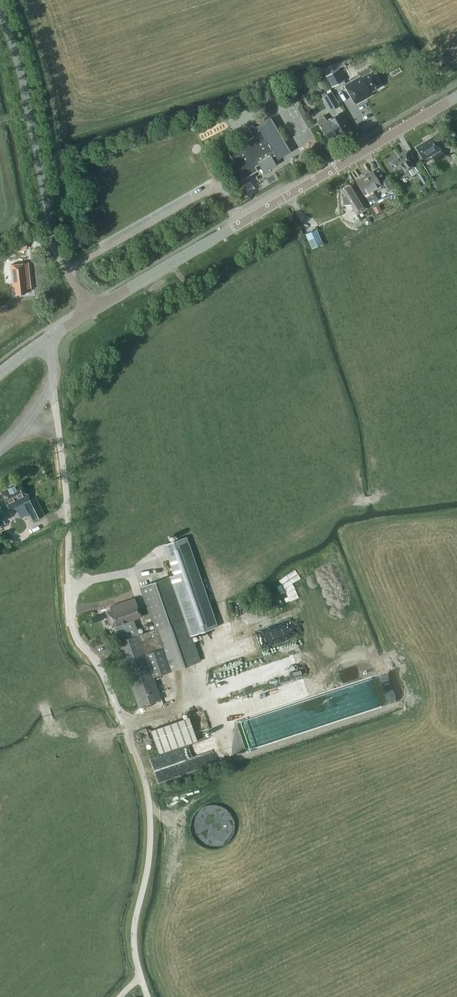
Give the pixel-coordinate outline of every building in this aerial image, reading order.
[(343,84),(355,104),(372,94),(371,92),(380,86),(372,71),(371,72),(368,67),(358,73),(359,75),(343,84)] [(345,79),(339,68),(325,75),(332,86),(345,79)] [(254,98),(256,102),(271,93),(269,89),(254,98)] [(323,96),(327,103),(330,101),(334,108),(339,105),(335,98),(331,91),(323,96)] [(320,124),(328,139),(338,133),(339,134),(339,133),(342,134),(342,135),(346,132),(346,129),(347,129),(338,114),(326,120),(323,115),(317,119),(317,122),(319,125),(320,124)] [(257,162),(258,164),(263,172),(276,164),(270,154),(274,152),(277,159),(290,151),(270,117),(254,127),(252,125),(248,128),(253,136),(227,151),(233,161),(226,165),(234,179),(235,178),(237,182),(257,170),(253,164),(257,162)] [(303,119),(308,128),(313,125),(308,117),(303,119)] [(445,156),(434,137),(417,146),(424,159),(431,155),(435,162),(445,156)] [(390,162),(398,174),(404,171),(405,173),(410,171),(413,176),(425,170),(420,162),(415,164),(408,152),(390,162)] [(357,181),(371,203),(379,198),(373,189),(381,185),(372,171),(357,181)] [(392,188),(386,179),(382,181),(387,190),(392,188)] [(344,204),(352,204),(353,205),(351,206),(356,214),(368,208),(354,183),(352,184),(350,185),(345,187),(344,189),(347,194),(344,196),(343,196),(343,205),(344,205),(344,204)] [(375,213),(381,210),(378,205),(373,208),(375,213)] [(306,234),(312,249),(319,245),(313,231),(306,234)] [(25,238),(11,240),(12,249),(26,247),(25,238)] [(12,283),(15,282),(17,295),(26,293),(25,289),(32,288),(29,262),(10,265),(12,283)] [(36,497),(31,499),(22,481),(1,493),(10,510),(24,502),(34,520),(45,514),(36,497)] [(140,587),(155,629),(140,634),(135,619),(141,616),(135,598),(111,606),(112,609),(107,611),(113,628),(116,627),(121,641),(117,642),(140,707),(162,699),(154,678),(201,661),(192,636),(218,626),(187,536),(163,544),(174,575),(171,576),(140,587)] [(197,741),(190,718),(151,730),(158,753),(197,741)] [(147,728),(141,730),(145,742),(150,740),(147,728)]
